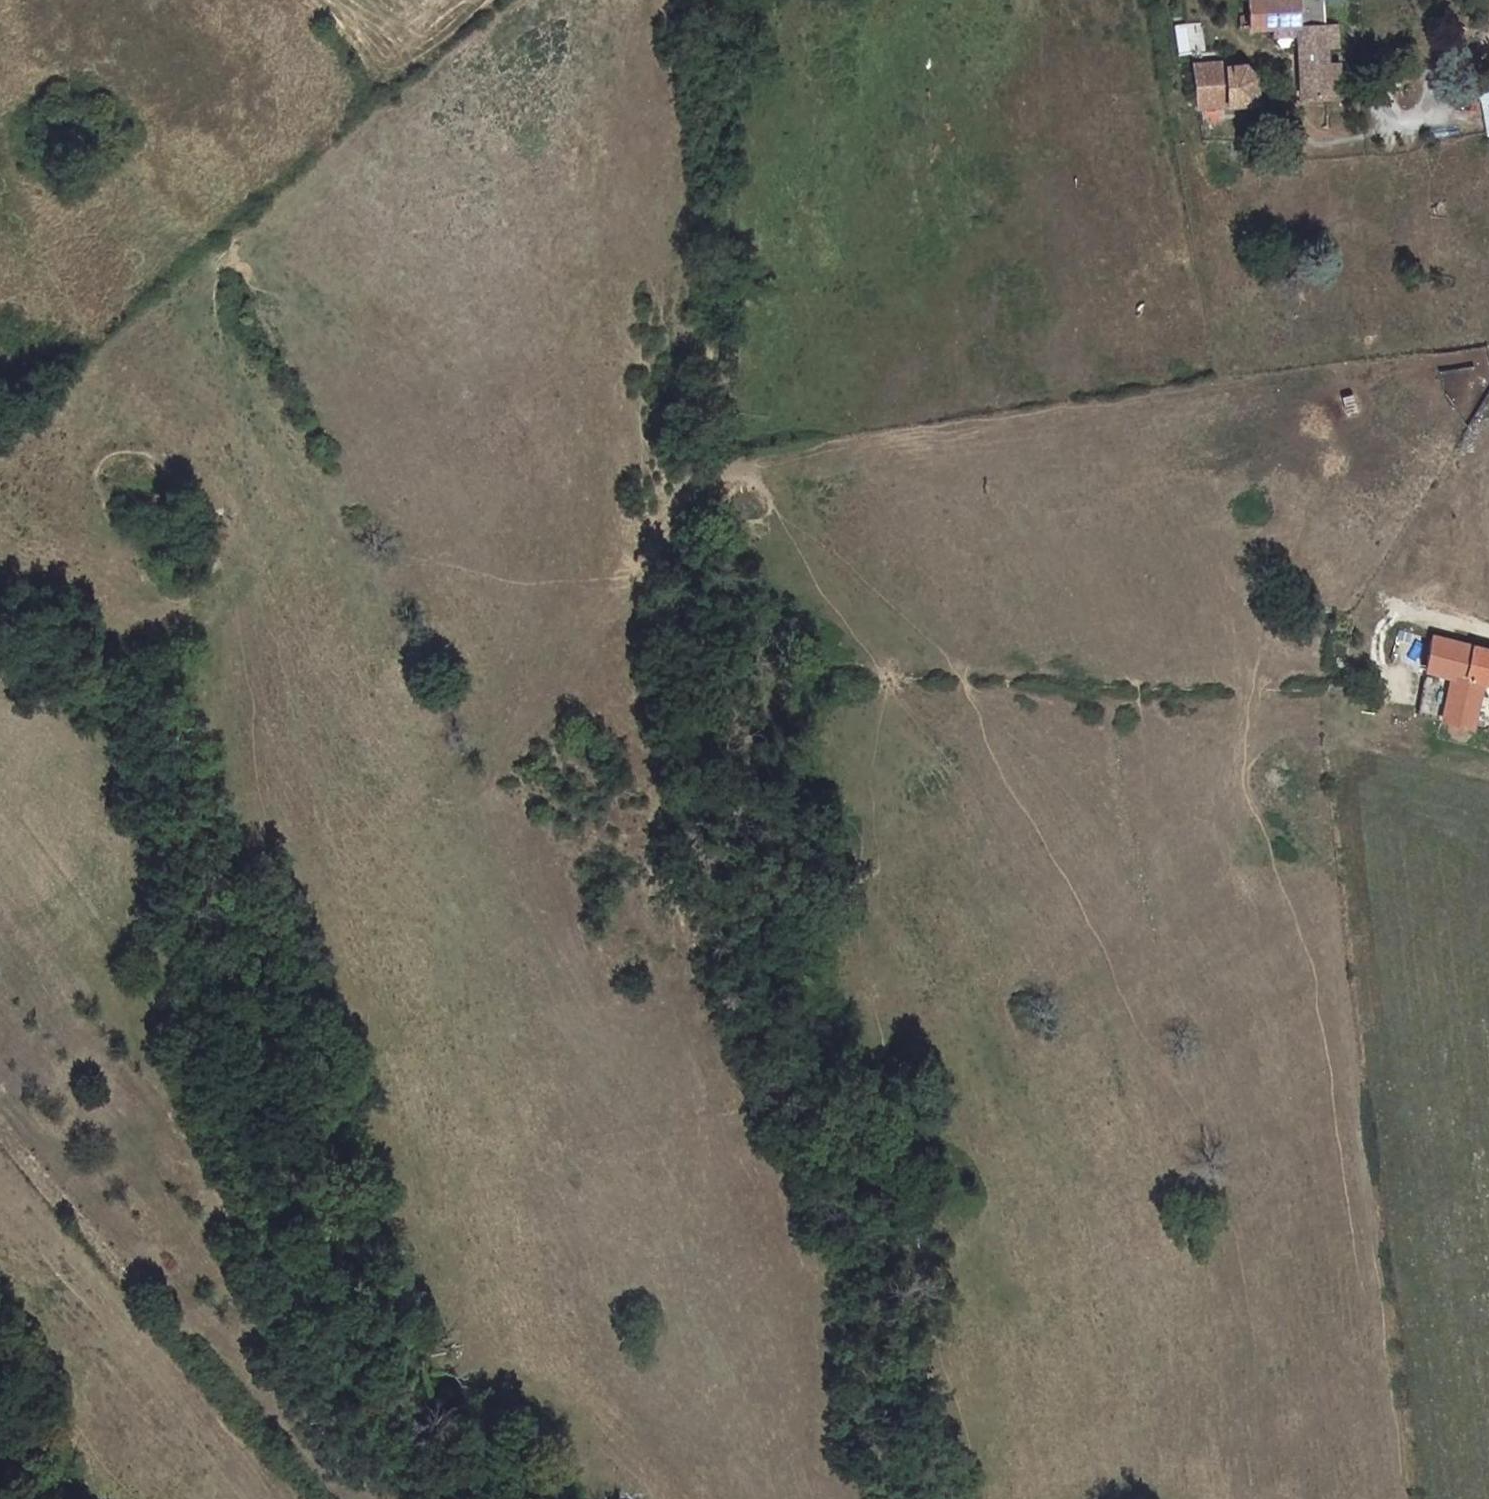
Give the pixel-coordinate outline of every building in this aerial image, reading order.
[(1252,25),(1297,23),(1301,95),(1335,94),(1330,0),(1251,0),(1252,25)] [(1208,67),(1209,109),(1246,107),(1241,68),(1219,68),(1208,67)] [(1246,107),(1262,106),(1260,74),(1251,68),(1241,68),(1246,107)] [(1441,633),(1423,708),(1475,721),(1486,676),(1471,672),(1478,642),(1441,633)] [(1478,642),(1471,672),(1486,676),(1488,676),(1488,645),(1478,642)]
